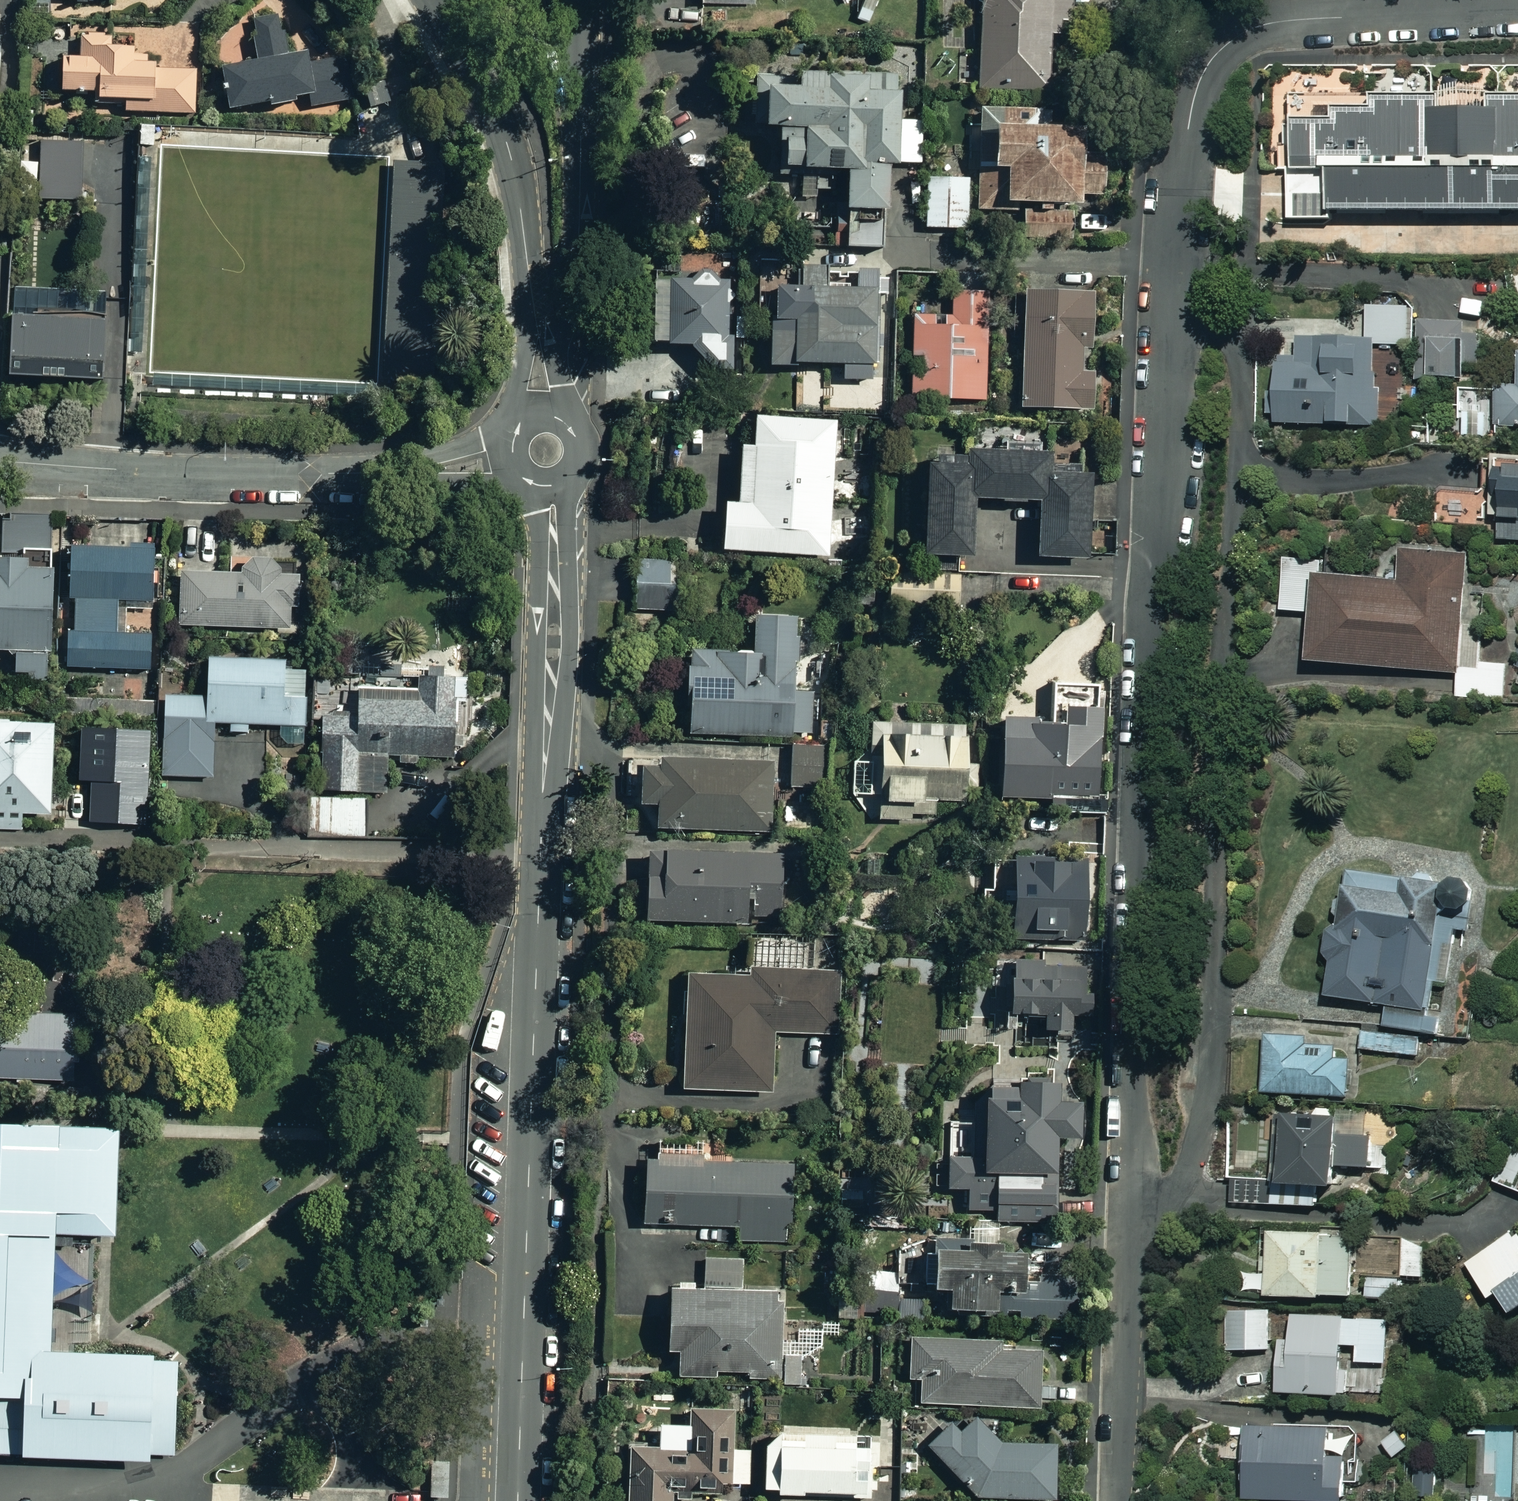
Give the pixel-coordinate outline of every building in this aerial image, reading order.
[(978,81),(1044,81),(1043,0),(978,0),(978,81)] [(250,23),(255,63),(221,67),(225,111),(310,101),(311,108),(350,103),(346,61),(304,66),(303,58),(282,60),(277,20),(250,23)] [(197,29),(135,29),(135,50),(110,50),(110,38),(104,38),(101,30),(93,28),(87,31),(84,38),(75,38),(75,60),(59,60),(59,93),(94,93),(94,101),(125,101),(125,113),(196,113),(197,29)] [(861,168),(866,61),(753,57),(749,163),(861,168)] [(1438,98),(1438,95),(1371,96),(1371,109),(1334,109),(1334,119),(1290,119),(1290,176),(1287,176),(1287,221),(1330,221),(1330,214),(1517,213),(1517,96),(1438,98)] [(1068,138),(1068,130),(1051,130),(1051,110),(976,110),(975,212),(1021,213),(1020,238),(1078,239),(1078,196),(1105,196),(1105,163),(1080,163),(1080,138),(1068,138)] [(78,197),(79,137),(36,136),(35,197),(78,197)] [(968,177),(924,176),(923,230),(967,231),(968,177)] [(876,364),(874,265),(807,266),(806,254),(747,256),(748,309),(767,308),(768,366),(876,364)] [(652,345),(686,345),(712,371),(739,371),(738,344),(745,344),(745,258),(670,259),(670,280),(652,280),(652,345)] [(908,316),(908,357),(919,357),(919,372),(908,372),(909,401),(992,400),(991,346),(980,346),(979,286),(951,287),(951,316),(946,316),(945,301),(918,301),(918,316),(908,316)] [(1088,290),(1019,291),(1022,411),(1092,410),(1092,375),(1079,375),(1078,338),(1089,338),(1088,290)] [(1374,308),(1373,348),(1408,348),(1409,309),(1374,308)] [(111,332),(15,328),(12,381),(109,385),(111,332)] [(1467,338),(1416,339),(1417,349),(1408,349),(1409,382),(1468,381),(1467,338)] [(1370,387),(1371,340),(1297,339),(1296,361),(1275,361),(1273,425),(1379,427),(1379,387),(1370,387)] [(1516,356),(1517,388),(1493,388),(1494,433),(1517,432),(1517,356),(1516,356)] [(1455,389),(1455,421),(1461,421),(1461,437),(1489,436),(1488,398),(1478,398),(1478,388),(1455,389)] [(834,423),(753,418),(751,447),(739,447),(736,505),(722,504),(720,551),(826,557),(834,423)] [(1076,467),(1076,458),(1047,459),(1047,442),(968,443),(968,447),(931,447),(931,456),(921,457),(922,552),(969,551),(968,494),(1032,494),(1033,554),(1085,553),(1084,467),(1076,467)] [(1488,469),(1488,520),(1498,520),(1498,542),(1517,542),(1517,468),(1488,469)] [(49,518),(3,519),(3,550),(49,549),(49,518)] [(1415,553),(1416,545),(1396,545),(1395,576),(1320,574),(1321,561),(1281,560),(1280,613),(1309,614),(1307,668),(1457,672),(1456,698),(1509,700),(1511,646),(1482,645),(1482,626),(1463,625),(1465,554),(1415,553)] [(150,602),(149,549),(67,550),(68,600),(74,600),(74,634),(66,634),(67,669),(151,668),(150,636),(126,636),(125,602),(150,602)] [(0,563),(0,651),(13,651),(13,678),(48,678),(49,564),(0,563)] [(292,629),(293,574),(180,572),(180,627),(292,629)] [(672,585),(635,585),(634,612),(672,612),(672,585)] [(794,619),(753,619),(753,654),(686,654),(686,736),(809,736),(810,691),(794,691),(794,619)] [(212,725),(226,725),(226,737),(247,737),(247,726),(303,726),(303,672),(279,672),(280,662),(206,661),(205,700),(164,699),(163,777),(212,778),(212,725)] [(452,680),(356,680),(356,718),(321,718),(320,792),(387,793),(387,765),(451,765),(452,680)] [(1037,723),(1037,720),(998,720),(1000,801),(1100,800),(1099,727),(1061,727),(1061,723),(1037,723)] [(967,727),(870,722),(869,747),(878,748),(877,763),(851,762),(849,796),(879,797),(878,820),(911,821),(911,815),(934,816),(934,800),(977,802),(979,765),(965,765),(967,727)] [(0,724),(0,814),(50,814),(50,724),(0,724)] [(822,745),(791,746),(792,790),(823,789),(822,745)] [(771,763),(659,762),(658,775),(638,774),(638,806),(655,807),(655,830),(770,832),(771,763)] [(140,784),(110,784),(110,819),(141,819),(140,784)] [(365,836),(364,799),(305,799),(305,837),(365,836)] [(779,856),(646,853),(645,922),(746,924),(746,918),(778,918),(779,856)] [(1080,860),(1008,860),(1009,942),(1081,942),(1080,860)] [(1454,932),(1472,933),(1474,891),(1469,882),(1456,876),(1449,877),(1441,882),(1441,871),(1393,867),(1392,879),(1360,876),(1361,867),(1343,866),(1340,902),(1331,901),(1330,916),(1337,916),(1336,930),(1326,929),(1324,957),(1329,957),(1326,1001),(1387,1006),(1386,1028),(1427,1031),(1431,980),(1450,982),(1454,932)] [(1042,966),(1042,962),(1009,961),(1008,1016),(1043,1017),(1042,1031),(1069,1032),(1070,1015),(1086,1016),(1087,967),(1042,966)] [(745,972),(745,979),(684,977),(681,1091),(770,1093),(772,1034),(836,1036),(837,974),(745,972)] [(75,1082),(76,1016),(0,1015),(0,1080),(75,1082)] [(1419,1038),(1362,1033),(1360,1052),(1418,1057),(1419,1038)] [(1264,1040),(1263,1094),(1348,1096),(1349,1058),(1339,1058),(1340,1046),(1319,1045),(1318,1057),(1308,1057),(1309,1041),(1264,1040)] [(1055,1082),(1012,1083),(1012,1089),(980,1090),(981,1159),(945,1159),(945,1190),(966,1190),(967,1212),(995,1211),(995,1223),(1054,1222),(1052,1139),(1078,1138),(1077,1102),(1056,1103),(1055,1082)] [(1336,1169),(1336,1125),(1333,1124),(1334,1108),(1276,1108),(1275,1188),(1343,1189),(1343,1172),(1336,1172),(1336,1169)] [(1382,1125),(1336,1125),(1336,1169),(1382,1169),(1382,1125)] [(90,1453),(167,1455),(169,1360),(72,1355),(50,1355),(51,1331),(52,1286),(54,1242),(73,1243),(73,1236),(73,1232),(106,1233),(111,1130),(0,1126),(0,1451),(90,1453)] [(1517,1154),(1513,1151),(1487,1183),(1517,1196),(1517,1152),(1517,1154)] [(787,1164),(642,1166),(643,1227),(737,1226),(737,1242),(789,1242),(787,1164)] [(1266,1256),(1259,1256),(1259,1272),(1244,1272),(1244,1293),(1259,1293),(1259,1300),(1353,1301),(1353,1273),(1365,1273),(1365,1302),(1384,1302),(1384,1288),(1402,1288),(1402,1274),(1424,1274),(1424,1239),(1383,1239),(1383,1230),(1266,1230),(1266,1256)] [(1517,1230),(1465,1265),(1488,1300),(1496,1295),(1509,1315),(1517,1309),(1517,1231),(1517,1230)] [(1019,1312),(1019,1319),(1040,1318),(1040,1312),(1071,1312),(1071,1293),(1023,1293),(1022,1248),(990,1248),(990,1243),(929,1243),(930,1294),(948,1294),(949,1313),(1019,1312)] [(742,1258),(705,1257),(704,1291),(667,1290),(665,1353),(677,1353),(676,1376),(821,1379),(822,1331),(778,1330),(779,1293),(742,1292),(742,1258)] [(1226,1311),(1225,1357),(1277,1358),(1276,1411),(1339,1412),(1339,1407),(1389,1409),(1391,1315),(1270,1312),(1270,1322),(1259,1321),(1259,1311),(1226,1311)] [(1000,1342),(909,1337),(907,1381),(920,1381),(919,1404),(1037,1410),(1039,1352),(999,1350),(1000,1342)] [(670,1496),(721,1497),(721,1490),(749,1490),(749,1451),(730,1451),(731,1409),(686,1409),(686,1451),(626,1450),(626,1500),(670,1500),(670,1496)] [(990,1431),(975,1415),(956,1433),(947,1423),(924,1444),(974,1498),(1050,1499),(1050,1449),(990,1441),(990,1431)] [(1462,1444),(1474,1444),(1476,1486),(1463,1487),(1464,1500),(1517,1500),(1517,1429),(1461,1431),(1462,1444)] [(1241,1430),(1241,1500),(1345,1500),(1344,1458),(1328,1458),(1328,1430),(1241,1430)] [(801,1494),(857,1495),(857,1500),(870,1500),(871,1471),(863,1470),(864,1450),(852,1449),(852,1437),(775,1435),(762,1446),(761,1498),(801,1499),(801,1494)] [(444,1460),(429,1459),(428,1499),(433,1499),(442,1500),(444,1460)] [(1437,1468),(1404,1469),(1405,1499),(1437,1498),(1437,1468)]
